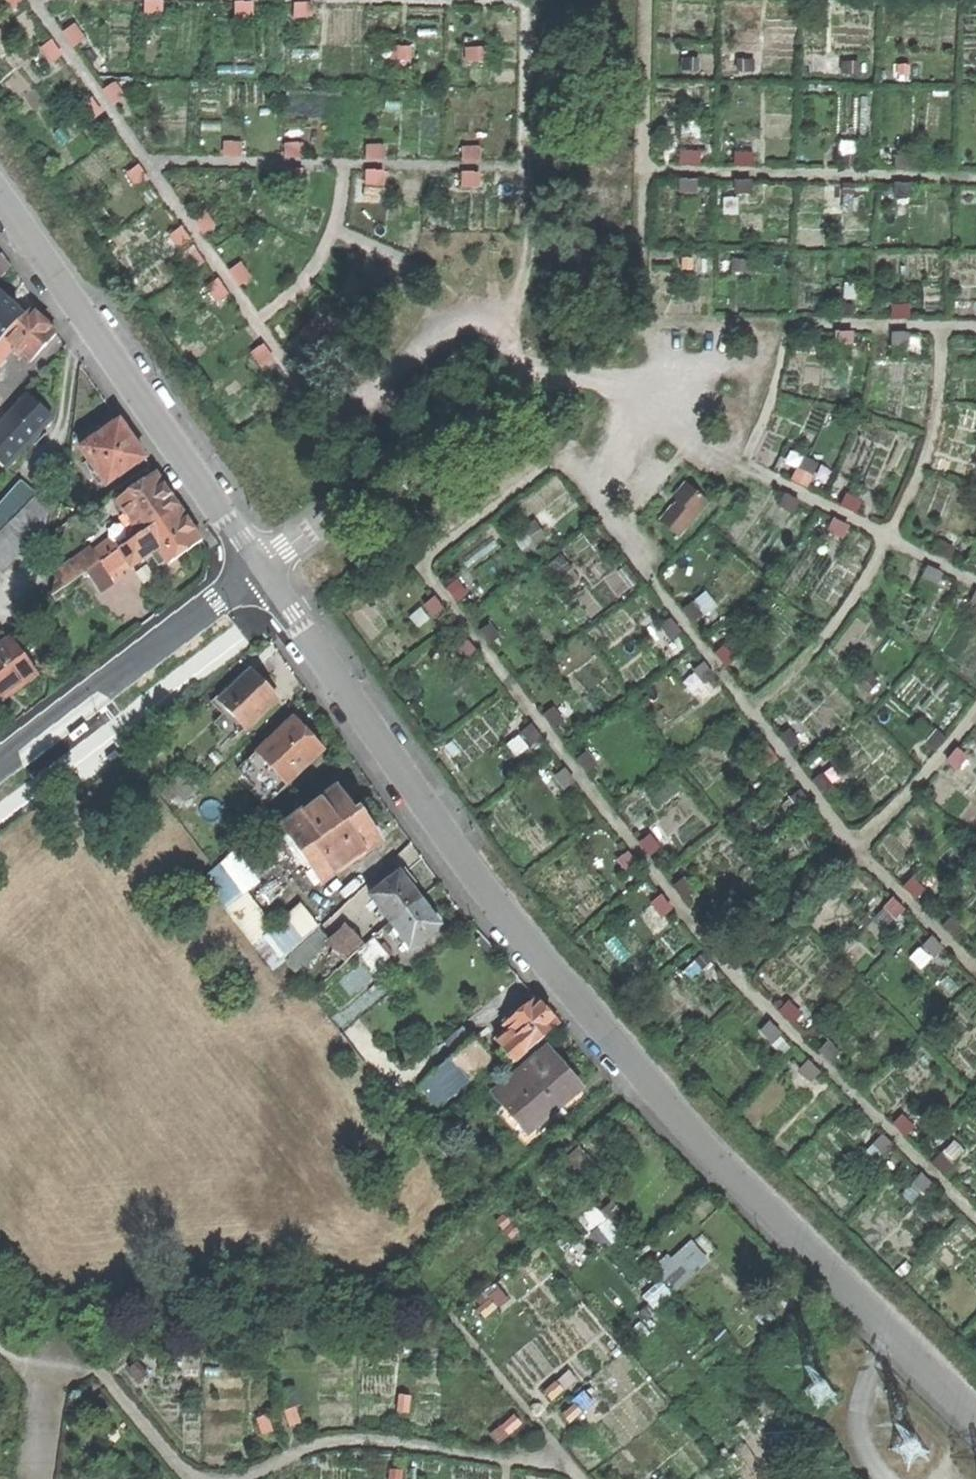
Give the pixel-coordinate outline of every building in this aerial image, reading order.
[(26,0),(4,0),(12,11),(27,1),(26,0)] [(146,15),(164,16),(164,0),(146,0),(146,15)] [(236,16),(255,16),(255,2),(237,2),(236,16)] [(313,18),(314,4),(294,3),(294,18),(313,18)] [(76,22),(63,31),(74,46),(87,37),(76,22)] [(64,55),(52,38),(37,48),(50,65),(64,55)] [(488,47),(466,46),(466,60),(488,60),(488,47)] [(391,60),(412,60),(412,47),(391,47),(391,60)] [(827,53),(826,73),(843,73),(844,53),(827,53)] [(701,70),(701,58),(682,58),(682,70),(701,70)] [(755,69),(755,58),(733,58),(733,69),(755,69)] [(845,73),(860,73),(861,62),(845,62),(845,73)] [(911,63),(911,74),(923,74),(923,64),(911,63)] [(910,64),(898,64),(898,74),(909,74),(910,64)] [(115,81),(104,88),(114,103),(124,116),(141,104),(135,97),(143,92),(131,74),(117,84),(115,81)] [(103,113),(92,97),(80,105),(92,121),(103,113)] [(869,138),(869,98),(859,97),(858,138),(869,138)] [(680,136),(700,137),(700,120),(680,119),(680,136)] [(752,148),(752,133),(739,132),(739,148),(752,148)] [(243,156),(243,142),(225,142),(224,155),(243,156)] [(305,157),(305,145),(286,144),(286,157),(305,157)] [(386,159),(386,144),(368,144),(368,158),(386,159)] [(482,160),(483,146),(464,145),(464,160),(482,160)] [(755,151),(738,150),(738,163),(754,163),(755,151)] [(702,152),(682,152),(681,163),(701,164),(702,152)] [(895,167),(912,168),(913,152),(895,152),(895,167)] [(855,167),(855,155),(845,155),(845,167),(855,167)] [(151,179),(139,163),(126,172),(137,188),(151,179)] [(304,168),(285,168),(284,183),(304,183),(304,168)] [(366,168),(366,184),(386,185),(386,168),(366,168)] [(483,174),(463,173),(463,187),(482,188),(483,174)] [(699,179),(680,179),(679,194),(698,194),(699,179)] [(736,193),(753,193),(753,179),(736,179),(736,193)] [(843,194),(855,194),(855,182),(844,182),(843,194)] [(912,184),(896,184),(896,197),(912,197),(912,184)] [(159,198),(150,185),(140,192),(149,205),(159,198)] [(736,194),(736,213),(752,214),(753,195),(736,194)] [(860,199),(844,199),(844,212),(860,212),(860,199)] [(834,247),(835,207),(826,207),(825,247),(834,247)] [(193,217),(204,234),(217,225),(205,208),(193,217)] [(193,241),(182,225),(170,233),(182,249),(193,241)] [(714,257),(695,256),(695,270),(714,270),(714,257)] [(682,269),(693,270),(693,257),(683,257),(682,269)] [(9,273),(0,260),(0,282),(9,273)] [(253,278),(241,262),(230,269),(242,286),(253,278)] [(218,302),(231,293),(219,277),(207,286),(218,302)] [(838,303),(838,315),(856,316),(856,303),(838,303)] [(911,319),(912,305),(894,305),(894,318),(911,319)] [(1,342),(18,322),(0,306),(0,342),(1,342)] [(18,322),(1,342),(12,352),(27,366),(53,338),(38,325),(26,314),(18,322)] [(857,346),(857,333),(836,332),(835,346),(857,346)] [(910,332),(892,332),(892,346),(910,347),(910,332)] [(1,342),(0,342),(0,364),(12,352),(1,342)] [(265,343),(252,352),(263,368),(276,359),(265,343)] [(4,473),(50,423),(36,410),(26,401),(0,429),(0,469),(4,473)] [(78,454),(103,490),(142,464),(129,445),(117,428),(78,454)] [(801,467),(816,474),(821,464),(806,456),(801,467)] [(798,469),(793,480),(808,488),(814,477),(798,469)] [(127,525),(135,538),(138,540),(144,536),(177,513),(166,498),(154,480),(115,507),(127,525)] [(28,547),(39,558),(48,509),(29,490),(4,516),(0,520),(0,575),(28,547)] [(671,526),(683,538),(709,509),(690,492),(678,505),(684,511),(671,526)] [(865,502),(847,492),(841,504),(859,513),(865,502)] [(796,513),(802,502),(786,494),(781,506),(796,513)] [(177,513),(144,536),(161,562),(166,569),(199,546),(188,530),(177,513)] [(850,526),(834,518),(827,532),(843,540),(850,526)] [(536,519),(526,527),(538,542),(547,534),(536,519)] [(128,542),(135,538),(127,525),(119,530),(128,542)] [(525,552),(538,542),(526,527),(513,538),(525,552)] [(943,540),(957,547),(963,535),(949,529),(943,540)] [(138,540),(118,554),(125,565),(130,572),(150,558),(156,566),(161,562),(144,536),(138,540)] [(941,542),(936,552),(951,560),(956,549),(941,542)] [(92,558),(99,568),(118,554),(111,545),(92,558)] [(88,575),(99,568),(92,558),(88,552),(55,575),(50,602),(74,585),(88,575)] [(562,553),(550,563),(562,578),(574,568),(562,553)] [(118,554),(99,568),(106,578),(125,565),(118,554)] [(111,585),(130,572),(125,565),(106,578),(111,585)] [(923,579),(938,587),(945,574),(930,566),(923,579)] [(106,578),(99,568),(88,575),(102,597),(113,589),(111,585),(106,578)] [(586,584),(574,568),(562,578),(574,593),(586,584)] [(459,579),(469,592),(480,583),(470,570),(459,579)] [(88,606),(102,597),(88,575),(74,585),(88,606)] [(459,579),(449,586),(459,599),(469,592),(459,579)] [(683,608),(693,622),(715,606),(705,592),(683,608)] [(435,617),(445,610),(435,596),(425,603),(435,617)] [(674,617),(663,625),(673,640),(684,633),(674,617)] [(491,622),(481,628),(491,644),(501,637),(491,622)] [(460,644),(472,660),(481,653),(470,637),(460,644)] [(33,677),(7,643),(0,649),(0,703),(6,698),(5,695),(9,692),(15,688),(16,690),(33,677)] [(728,643),(716,652),(727,666),(739,657),(728,643)] [(706,661),(696,669),(707,683),(717,675),(706,661)] [(861,683),(872,693),(884,677),(873,668),(861,683)] [(244,732),(277,704),(263,688),(252,675),(219,704),(244,732)] [(464,709),(454,695),(446,701),(456,714),(464,709)] [(554,706),(543,715),(555,729),(566,720),(554,706)] [(286,789),(323,755),(308,739),(293,722),(256,756),(286,789)] [(528,748),(542,738),(531,723),(517,733),(528,748)] [(792,724),(779,734),(791,750),(805,740),(792,724)] [(947,738),(936,729),(926,742),(938,750),(947,738)] [(770,768),(780,760),(765,742),(755,751),(770,768)] [(959,749),(948,762),(957,770),(969,757),(959,749)] [(579,758),(589,773),(600,766),(589,751),(579,758)] [(103,761),(100,758),(83,770),(88,777),(101,768),(105,765),(103,761)] [(577,782),(566,767),(555,776),(566,790),(577,782)] [(826,773),(815,780),(825,793),(835,786),(826,773)] [(165,793),(172,801),(190,786),(182,776),(164,792),(165,793)] [(653,784),(644,790),(652,802),(661,796),(653,784)] [(199,795),(190,786),(172,801),(168,805),(170,807),(172,806),(178,813),(199,795)] [(803,790),(782,803),(794,821),(815,808),(803,790)] [(168,805),(172,801),(165,793),(161,797),(168,805)] [(319,889),(378,849),(364,829),(356,817),(351,820),(334,795),(280,832),(319,889)] [(651,833),(641,841),(653,855),(662,847),(651,833)] [(207,880),(260,941),(280,923),(253,893),(271,878),(244,847),(207,880)] [(617,860),(630,877),(643,868),(630,850),(617,860)] [(915,870),(925,883),(936,873),(926,861),(915,870)] [(915,876),(906,885),(919,899),(928,890),(915,876)] [(684,878),(675,885),(686,898),(695,891),(684,878)] [(369,903),(387,926),(417,902),(404,887),(398,879),(369,903)] [(662,917),(672,909),(661,896),(651,904),(662,917)] [(900,918),(907,909),(895,899),(887,907),(900,918)] [(410,953),(439,929),(427,915),(417,902),(387,926),(410,953)] [(900,918),(887,907),(875,920),(888,931),(900,918)] [(265,942),(283,964),(316,935),(297,913),(265,942)] [(966,926),(953,915),(943,925),(956,937),(966,926)] [(295,977),(330,947),(318,933),(316,935),(283,964),(295,977)] [(333,953),(346,966),(364,949),(351,936),(333,953)] [(945,948),(933,937),(924,947),(936,958),(945,948)] [(394,967),(374,944),(359,957),(378,980),(394,967)] [(924,971),(936,958),(924,947),(912,960),(924,971)] [(696,979),(714,963),(704,952),(686,967),(696,979)] [(331,980),(346,966),(333,953),(319,966),(331,980)] [(783,1009),(795,1023),(803,1016),(791,1002),(783,1009)] [(508,1038),(524,1058),(557,1030),(544,1015),(535,1004),(502,1032),(508,1038)] [(783,1034),(770,1022),(762,1030),(774,1042),(783,1034)] [(513,1068),(524,1058),(508,1038),(496,1048),(501,1054),(513,1068)] [(831,1040),(821,1049),(833,1061),(843,1052),(831,1040)] [(472,1046),(448,1066),(461,1082),(463,1081),(485,1062),(472,1046)] [(492,1086),(513,1068),(501,1054),(495,1059),(502,1068),(487,1080),(492,1086)] [(526,1139),(578,1095),(562,1076),(544,1055),(492,1100),(526,1139)] [(814,1082),(822,1072),(809,1060),(801,1069),(814,1082)] [(461,1082),(448,1066),(432,1079),(451,1102),(468,1087),(463,1081),(461,1082)] [(451,1102),(432,1079),(420,1089),(441,1114),(453,1104),(451,1102)] [(904,1114),(894,1124),(907,1137),(917,1127),(904,1114)] [(883,1134),(875,1144),(888,1155),(897,1145),(883,1134)] [(881,1163),(888,1155),(875,1144),(868,1152),(881,1163)] [(943,1152),(934,1162),(946,1174),(956,1164),(943,1152)] [(927,1196),(937,1187),(924,1174),(915,1184),(927,1196)] [(927,1196),(915,1184),(904,1195),(917,1207),(927,1196)] [(601,1198),(583,1209),(607,1249),(625,1237),(601,1198)] [(662,1264),(681,1289),(717,1261),(698,1236),(662,1264)] [(663,1309),(681,1291),(667,1277),(649,1296),(663,1309)]
